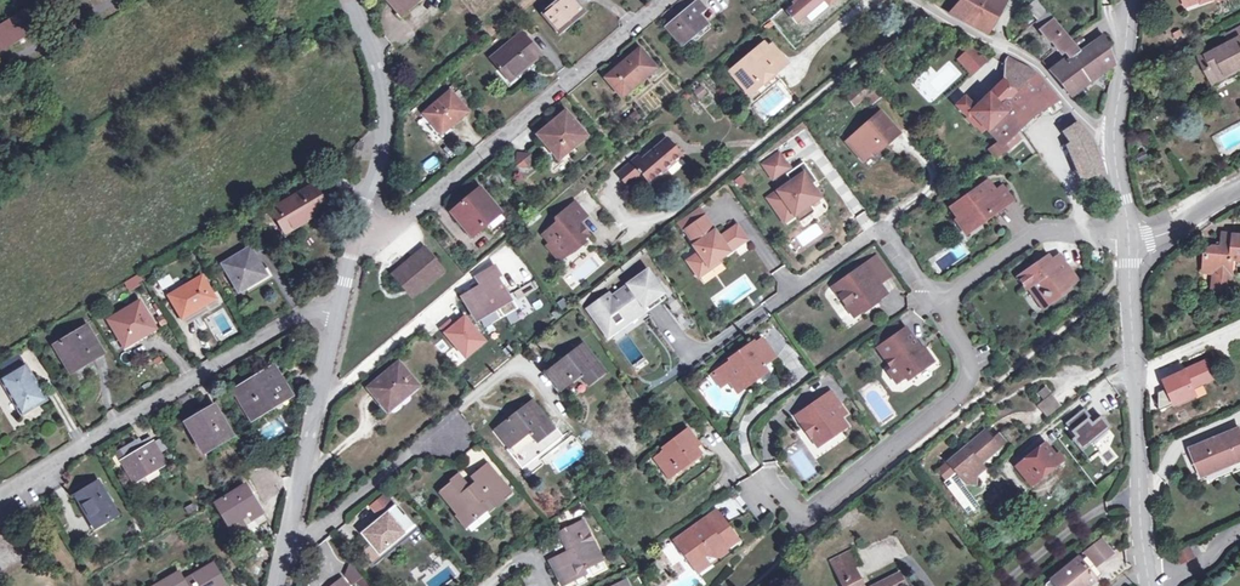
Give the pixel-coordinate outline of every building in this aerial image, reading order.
[(401,15),(418,0),(388,0),(401,15)] [(575,0),(559,0),(544,13),(560,31),(584,10),(575,0)] [(698,0),(667,26),(682,44),(707,23),(699,13),(705,8),(698,0)] [(788,11),(797,22),(823,0),(801,0),(788,11)] [(947,12),(986,32),(1003,0),(1002,0),(962,0),(947,12)] [(1027,8),(1036,18),(1046,9),(1047,9),(1039,0),(1035,0),(1027,8)] [(32,4),(0,23),(0,50),(21,37),(43,24),(32,4)] [(1027,8),(1024,11),(1033,21),(1036,18),(1027,8)] [(1036,18),(1033,21),(1048,40),(1051,38),(1061,51),(1064,48),(1071,56),(1051,72),(1060,83),(1081,68),(1075,54),(1078,51),(1068,39),(1052,19),(1053,18),(1046,9),(1036,18)] [(1228,41),(1197,57),(1204,70),(1210,67),(1217,79),(1239,66),(1239,27),(1225,35),(1228,41)] [(540,54),(522,34),(493,59),(510,79),(540,54)] [(1078,51),(1075,54),(1081,68),(1060,83),(1070,96),(1113,64),(1113,63),(1101,35),(1078,51)] [(1078,35),(1072,40),(1077,46),(1083,41),(1078,35)] [(757,49),(730,71),(750,94),(763,83),(767,89),(781,77),(773,68),(785,58),(773,43),(765,50),(761,53),(757,49)] [(761,45),(757,49),(761,53),(765,50),(761,45)] [(972,72),(985,59),(971,45),(958,57),(972,72)] [(656,67),(640,48),(606,77),(622,96),(656,67)] [(1002,78),(1004,80),(1015,91),(1035,72),(1032,69),(1009,57),(1007,57),(1005,57),(1004,60),(1003,66),(1002,78)] [(1210,67),(1204,70),(1211,82),(1217,79),(1210,67)] [(1035,72),(1015,91),(1022,98),(987,130),(998,142),(999,142),(999,143),(1034,110),(1036,111),(1057,97),(1054,93),(1035,72)] [(965,97),(956,105),(968,117),(971,113),(985,128),(987,130),(1022,98),(1015,91),(1004,80),(1002,78),(975,107),(965,97)] [(465,108),(451,90),(424,113),(441,133),(450,125),(450,126),(461,117),(459,114),(465,108)] [(468,111),(465,108),(459,114),(461,117),(468,111)] [(556,119),(549,126),(538,134),(554,153),(564,145),(568,149),(586,134),(566,111),(556,119)] [(641,117),(635,111),(627,118),(632,124),(641,117)] [(898,133),(880,112),(846,142),(862,160),(879,145),(882,148),(898,133)] [(968,117),(966,118),(975,128),(977,126),(982,132),(985,128),(971,113),(968,117)] [(556,119),(552,114),(544,120),(549,126),(556,119)] [(1078,123),(1065,131),(1073,143),(1069,145),(1076,158),(1093,150),(1083,129),(1078,123)] [(640,156),(639,155),(617,173),(627,185),(641,173),(648,182),(681,155),(667,139),(650,153),(648,150),(640,156)] [(359,142),(355,145),(352,156),(359,158),(362,143),(359,142)] [(999,142),(990,150),(995,156),(1005,149),(999,143),(999,142)] [(568,149),(564,145),(554,153),(558,158),(568,149)] [(1093,150),(1076,158),(1085,177),(1095,173),(1102,170),(1093,150)] [(530,155),(518,153),(516,165),(528,167),(530,155)] [(430,170),(440,161),(434,154),(424,163),(430,170)] [(778,155),(764,165),(773,178),(788,167),(785,164),(778,155)] [(817,181),(804,162),(793,169),(792,170),(793,171),(787,175),(792,182),(769,199),(785,221),(795,214),(800,222),(814,212),(809,204),(819,197),(811,186),(817,181)] [(792,170),(793,169),(788,162),(785,164),(788,167),(784,170),(787,175),(793,171),(792,170)] [(991,192),(983,181),(948,207),(955,218),(959,216),(967,227),(986,212),(988,214),(1000,205),(991,192)] [(960,182),(950,190),(954,195),(965,187),(960,182)] [(313,183),(270,208),(285,234),(328,208),(313,183)] [(998,186),(991,192),(1000,205),(1008,200),(998,186)] [(480,188),(452,211),(472,235),(488,222),(500,212),(480,188)] [(556,218),(559,221),(542,235),(550,243),(547,246),(557,258),(567,249),(570,252),(590,235),(582,226),(579,228),(577,225),(587,217),(574,202),(556,218)] [(506,219),(500,212),(488,222),(494,229),(506,219)] [(687,261),(699,277),(710,269),(706,263),(716,256),(719,259),(747,239),(737,225),(728,231),(730,233),(721,239),(705,216),(685,230),(695,244),(694,245),(699,253),(687,261)] [(955,218),(952,220),(961,231),(967,227),(959,216),(955,218)] [(1210,246),(1204,250),(1203,270),(1214,270),(1228,290),(1231,258),(1239,258),(1239,235),(1221,233),(1220,249),(1216,248),(1216,246),(1210,246)] [(251,248),(223,265),(231,278),(235,276),(243,289),(266,275),(251,248)] [(442,269),(424,249),(395,273),(412,294),(442,269)] [(570,252),(567,249),(557,258),(560,261),(570,252)] [(1032,264),(1015,276),(1022,286),(1025,285),(1034,298),(1039,293),(1045,295),(1052,290),(1055,295),(1063,289),(1064,284),(1072,278),(1054,254),(1047,259),(1046,258),(1034,266),(1032,264)] [(716,256),(706,263),(710,269),(721,262),(719,259),(716,256)] [(872,257),(862,264),(876,284),(886,277),(872,257)] [(862,264),(830,287),(849,313),(864,302),(867,306),(883,294),(876,284),(862,264)] [(482,285),(463,296),(476,320),(511,299),(502,284),(505,283),(495,266),(478,276),(482,285)] [(1228,290),(1214,270),(1212,289),(1228,290)] [(661,302),(648,282),(652,280),(647,272),(609,299),(606,295),(590,307),(606,331),(643,305),(648,311),(661,302)] [(124,281),(128,291),(144,285),(140,275),(124,281)] [(202,277),(169,296),(186,324),(196,319),(192,312),(205,305),(215,299),(202,277)] [(139,302),(109,320),(124,347),(155,329),(139,302)] [(867,306),(864,302),(849,313),(852,317),(867,306)] [(209,312),(205,305),(192,312),(196,319),(209,312)] [(442,332),(469,365),(474,361),(470,356),(488,341),(464,313),(442,332)] [(893,323),(876,335),(882,344),(899,331),(893,323)] [(87,326),(54,345),(68,368),(83,359),(85,363),(103,353),(87,326)] [(882,344),(878,346),(885,357),(882,359),(888,368),(887,374),(894,383),(908,373),(915,373),(930,362),(921,349),(917,352),(912,346),(914,345),(903,329),(899,331),(882,344)] [(710,375),(716,384),(727,377),(735,388),(743,382),(741,378),(746,375),(748,378),(751,376),(753,379),(763,371),(759,365),(771,357),(759,340),(752,345),(751,343),(740,351),(741,353),(737,355),(736,353),(725,361),(727,363),(710,375)] [(605,371),(584,343),(546,372),(560,390),(581,374),(588,384),(605,371)] [(26,364),(20,355),(3,365),(8,374),(26,364)] [(85,363),(83,359),(68,368),(70,372),(85,363)] [(1207,359),(1165,378),(1169,388),(1160,392),(1159,405),(1161,410),(1173,404),(1175,409),(1208,394),(1202,382),(1214,376),(1207,359)] [(399,362),(368,388),(388,411),(418,385),(399,362)] [(8,374),(1,379),(22,414),(47,399),(26,364),(8,374)] [(272,367),(234,390),(251,419),(271,407),(268,402),(287,391),(272,367)] [(1037,392),(1042,399),(1049,393),(1044,386),(1037,392)] [(290,396),(287,391),(268,402),(271,407),(290,396)] [(1042,399),(1036,404),(1045,416),(1059,405),(1049,393),(1042,399)] [(828,394),(794,418),(809,439),(816,434),(822,443),(843,428),(837,419),(842,415),(828,394)] [(554,428),(532,401),(495,430),(509,447),(529,431),(537,441),(554,428)] [(1084,407),(1065,421),(1075,435),(1071,438),(1087,458),(1098,449),(1091,441),(1110,427),(1101,415),(1091,422),(1088,418),(1091,415),(1084,407)] [(213,408),(188,422),(205,450),(229,436),(213,408)] [(1189,449),(1198,472),(1226,460),(1227,464),(1239,458),(1239,434),(1238,428),(1189,449)] [(664,448),(666,451),(656,458),(666,473),(676,465),(679,469),(700,453),(694,446),(698,443),(688,430),(664,448)] [(991,439),(984,431),(947,461),(966,483),(976,483),(976,475),(985,469),(980,463),(999,448),(998,447),(991,439)] [(998,433),(991,439),(998,447),(1004,441),(998,433)] [(816,434),(809,439),(815,448),(822,443),(816,434)] [(138,441),(116,454),(133,482),(165,463),(150,439),(141,444),(138,441)] [(1045,442),(1016,466),(1031,485),(1058,463),(1054,457),(1056,456),(1045,442)] [(1114,448),(1101,453),(1105,465),(1118,460),(1114,448)] [(1056,456),(1054,457),(1058,463),(1063,459),(1059,454),(1056,456)] [(1092,464),(1084,470),(1094,483),(1102,477),(1092,464)] [(459,477),(440,491),(458,513),(456,514),(465,526),(485,509),(481,503),(489,497),(495,504),(496,506),(511,493),(487,465),(473,476),(478,483),(470,489),(459,477)] [(679,469),(676,465),(666,473),(669,477),(679,469)] [(977,507),(955,474),(944,482),(966,514),(977,507)] [(98,482),(76,495),(87,513),(89,512),(98,525),(117,514),(98,482)] [(245,485),(214,503),(232,532),(255,518),(252,514),(260,509),(245,485)] [(371,506),(381,519),(363,534),(372,543),(364,549),(372,559),(403,532),(407,537),(415,530),(385,494),(371,506)] [(718,505),(727,521),(742,512),(733,496),(718,505)] [(489,497),(481,503),(485,509),(487,511),(495,504),(489,497)] [(855,504),(848,509),(853,515),(859,511),(855,504)] [(260,509),(252,514),(255,518),(258,523),(266,519),(260,509)] [(848,509),(842,513),(846,520),(848,522),(855,518),(853,515),(848,509)] [(713,510),(706,515),(715,527),(722,523),(713,510)] [(89,512),(87,513),(95,527),(98,525),(89,512)] [(842,513),(836,517),(840,524),(846,520),(842,513)] [(715,527),(706,515),(672,540),(689,563),(700,554),(715,557),(723,551),(721,549),(734,540),(722,523),(715,527)] [(569,551),(568,551),(550,560),(562,584),(587,571),(585,567),(602,559),(592,539),(583,543),(580,537),(589,533),(583,521),(565,530),(575,550),(570,553),(569,551)] [(565,530),(559,533),(568,551),(569,551),(570,553),(575,550),(565,530)] [(1090,546),(1045,583),(1048,585),(1087,585),(1101,575),(1092,565),(1100,559),(1090,546)] [(1178,561),(1192,561),(1192,549),(1177,549),(1178,561)] [(853,550),(839,557),(846,570),(851,568),(860,563),(853,550)] [(715,557),(700,554),(707,563),(715,557)] [(839,557),(831,561),(838,574),(846,570),(839,557)] [(171,576),(177,585),(218,585),(224,582),(213,563),(183,580),(179,572),(171,576)] [(851,568),(846,570),(838,574),(841,580),(854,574),(851,568)] [(899,573),(872,585),(905,585),(899,573)] [(844,585),(860,585),(858,582),(859,578),(857,574),(854,574),(841,580),(844,585)] [(153,585),(177,585),(171,576),(153,585)]
